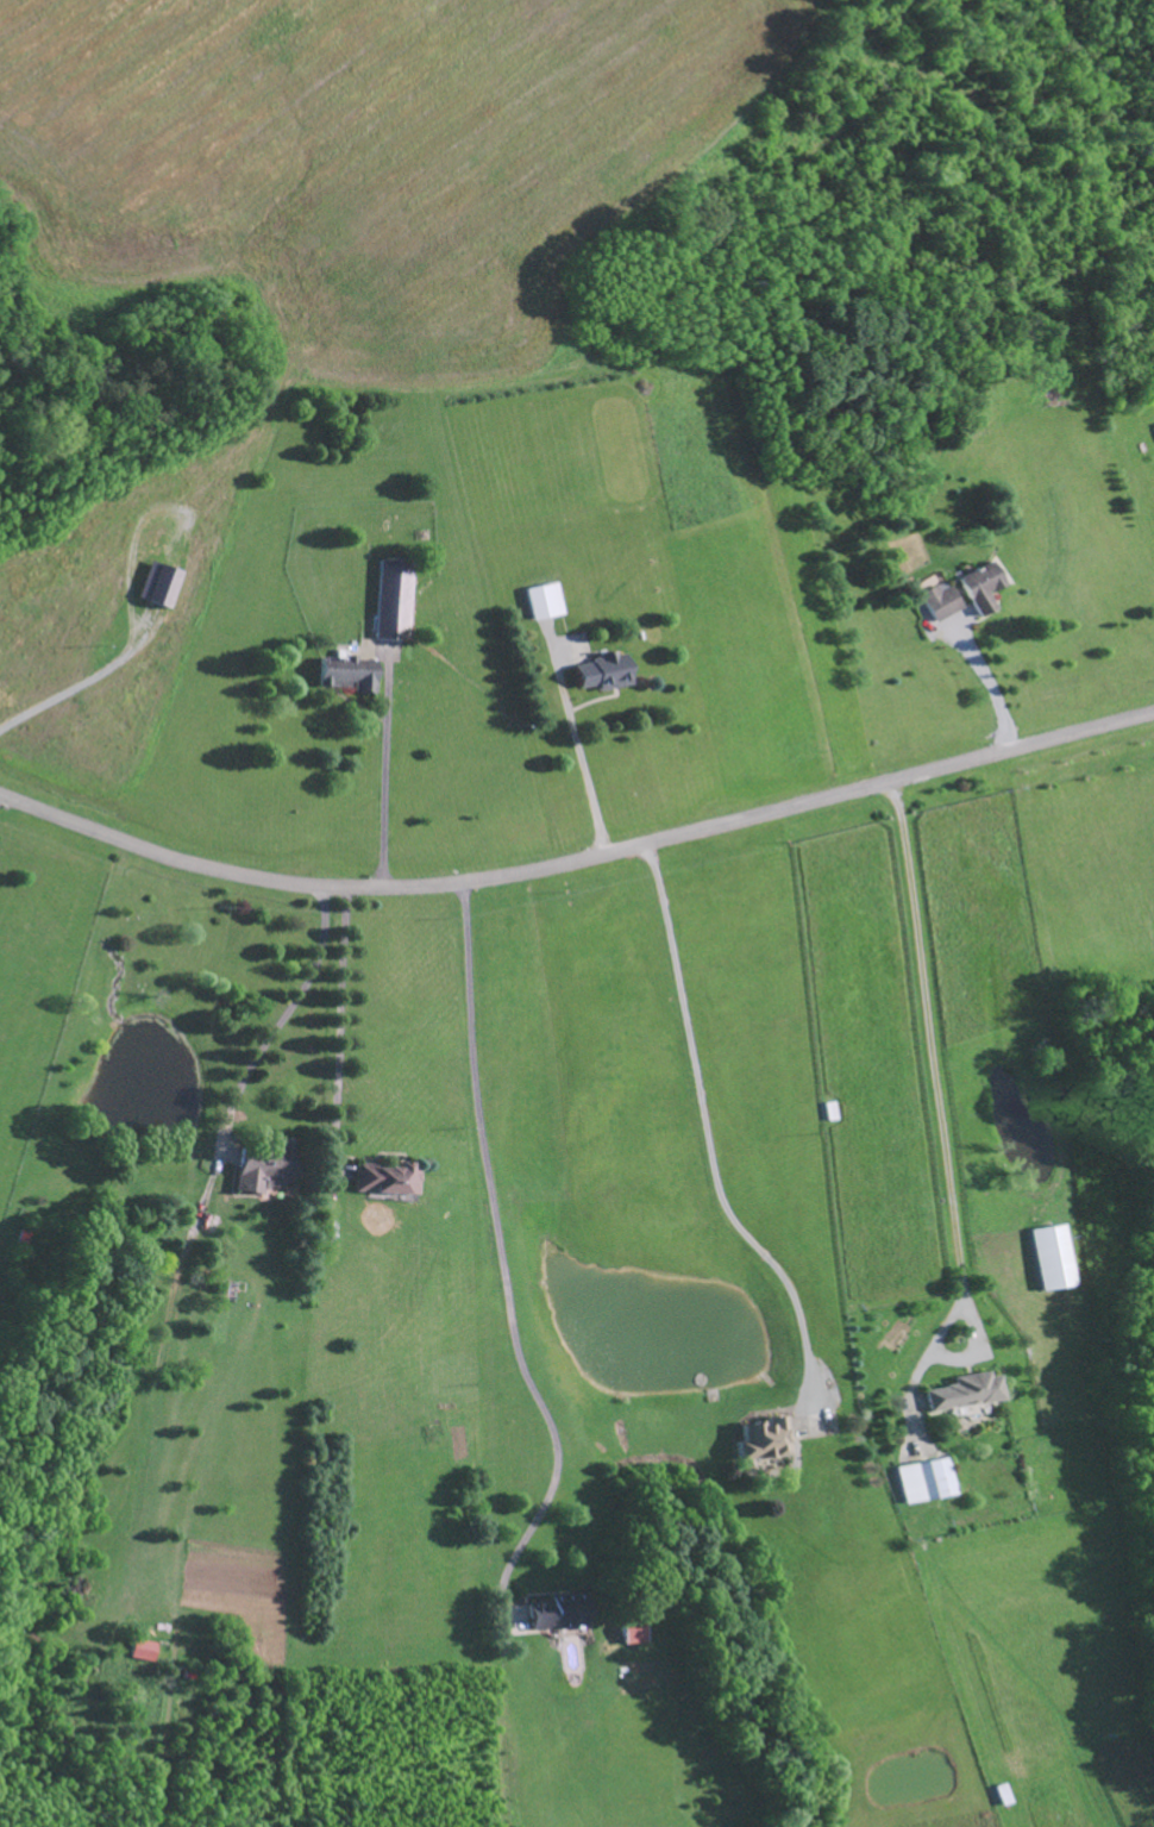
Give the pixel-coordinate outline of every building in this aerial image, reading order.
[(169,610),(184,575),(153,562),(138,598),(169,610)] [(985,594),(1001,585),(989,563),(956,581),(977,618),(993,609),(985,594)] [(936,623),(961,608),(946,582),(920,597),(936,623)] [(536,622),(567,615),(560,583),(529,590),(536,622)] [(632,686),(624,652),(601,657),(602,662),(575,668),(580,691),(599,686),(600,693),(632,686)] [(378,694),(378,660),(322,658),(321,687),(356,688),(356,694),(378,694)] [(289,1184),(293,1150),(259,1146),(258,1153),(238,1150),(233,1192),(262,1196),(263,1189),(281,1191),(282,1183),(289,1184)] [(414,1195),(414,1173),(405,1173),(406,1164),(394,1164),(394,1168),(353,1167),(352,1195),(414,1195)] [(1028,1231),(1039,1292),(1072,1287),(1061,1226),(1028,1231)] [(930,1415),(1000,1400),(994,1372),(953,1381),(954,1387),(925,1392),(930,1415)] [(790,1458),(788,1418),(770,1419),(771,1425),(742,1427),(743,1443),(736,1443),(737,1461),(790,1458)] [(895,1469),(902,1506),(954,1496),(946,1459),(895,1469)] [(617,1646),(638,1644),(636,1617),(615,1619),(617,1646)] [(129,1659),(152,1664),(156,1645),(133,1641),(129,1659)]
